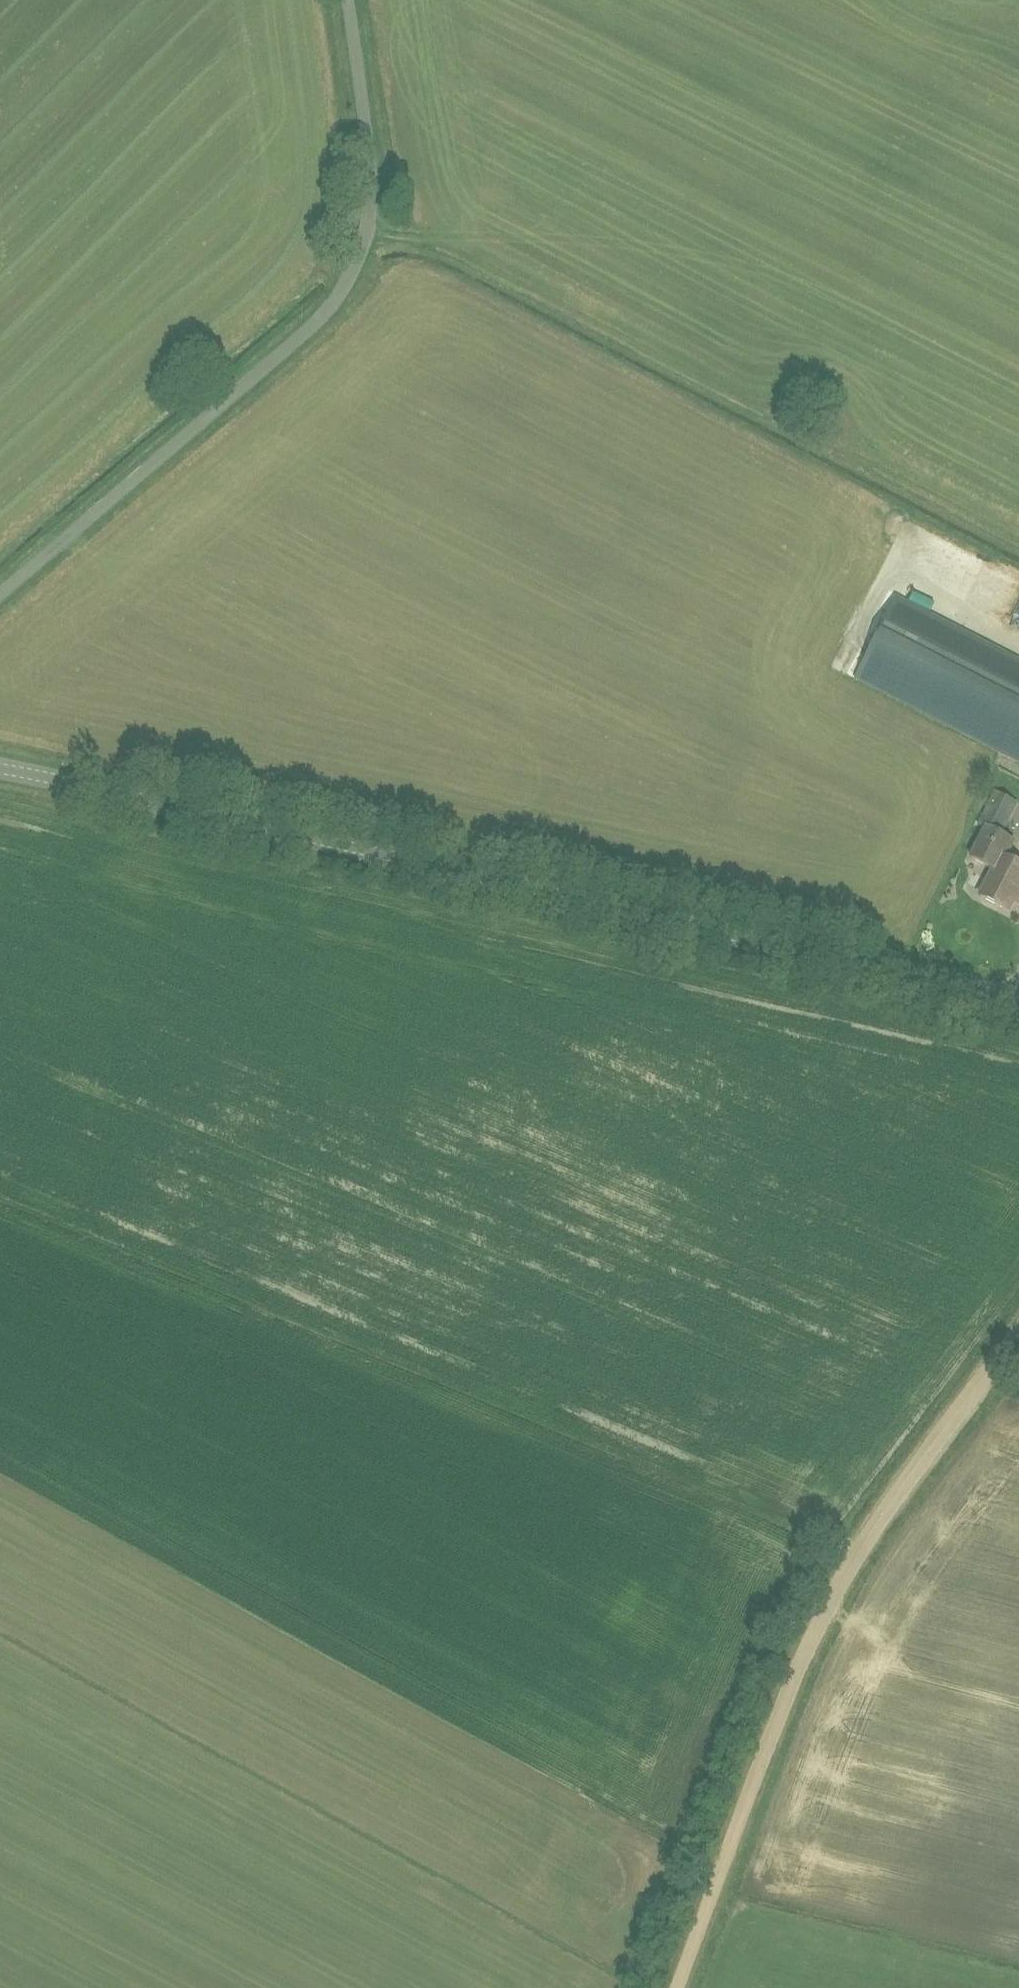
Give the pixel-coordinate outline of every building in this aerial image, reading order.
[(958,631),(918,711),(1018,762),(1018,662),(958,631)] [(898,635),(895,649),(917,653),(920,639),(898,635)] [(874,656),(874,665),(893,666),(893,657),(874,656)] [(1000,856),(1004,859),(1013,842),(1000,836),(1015,805),(993,794),(977,827),(984,830),(969,858),(993,870),(1000,856)] [(1004,859),(1000,856),(993,870),(979,897),(1006,911),(1011,902),(1016,904),(1018,899),(1018,866),(1004,859)]
